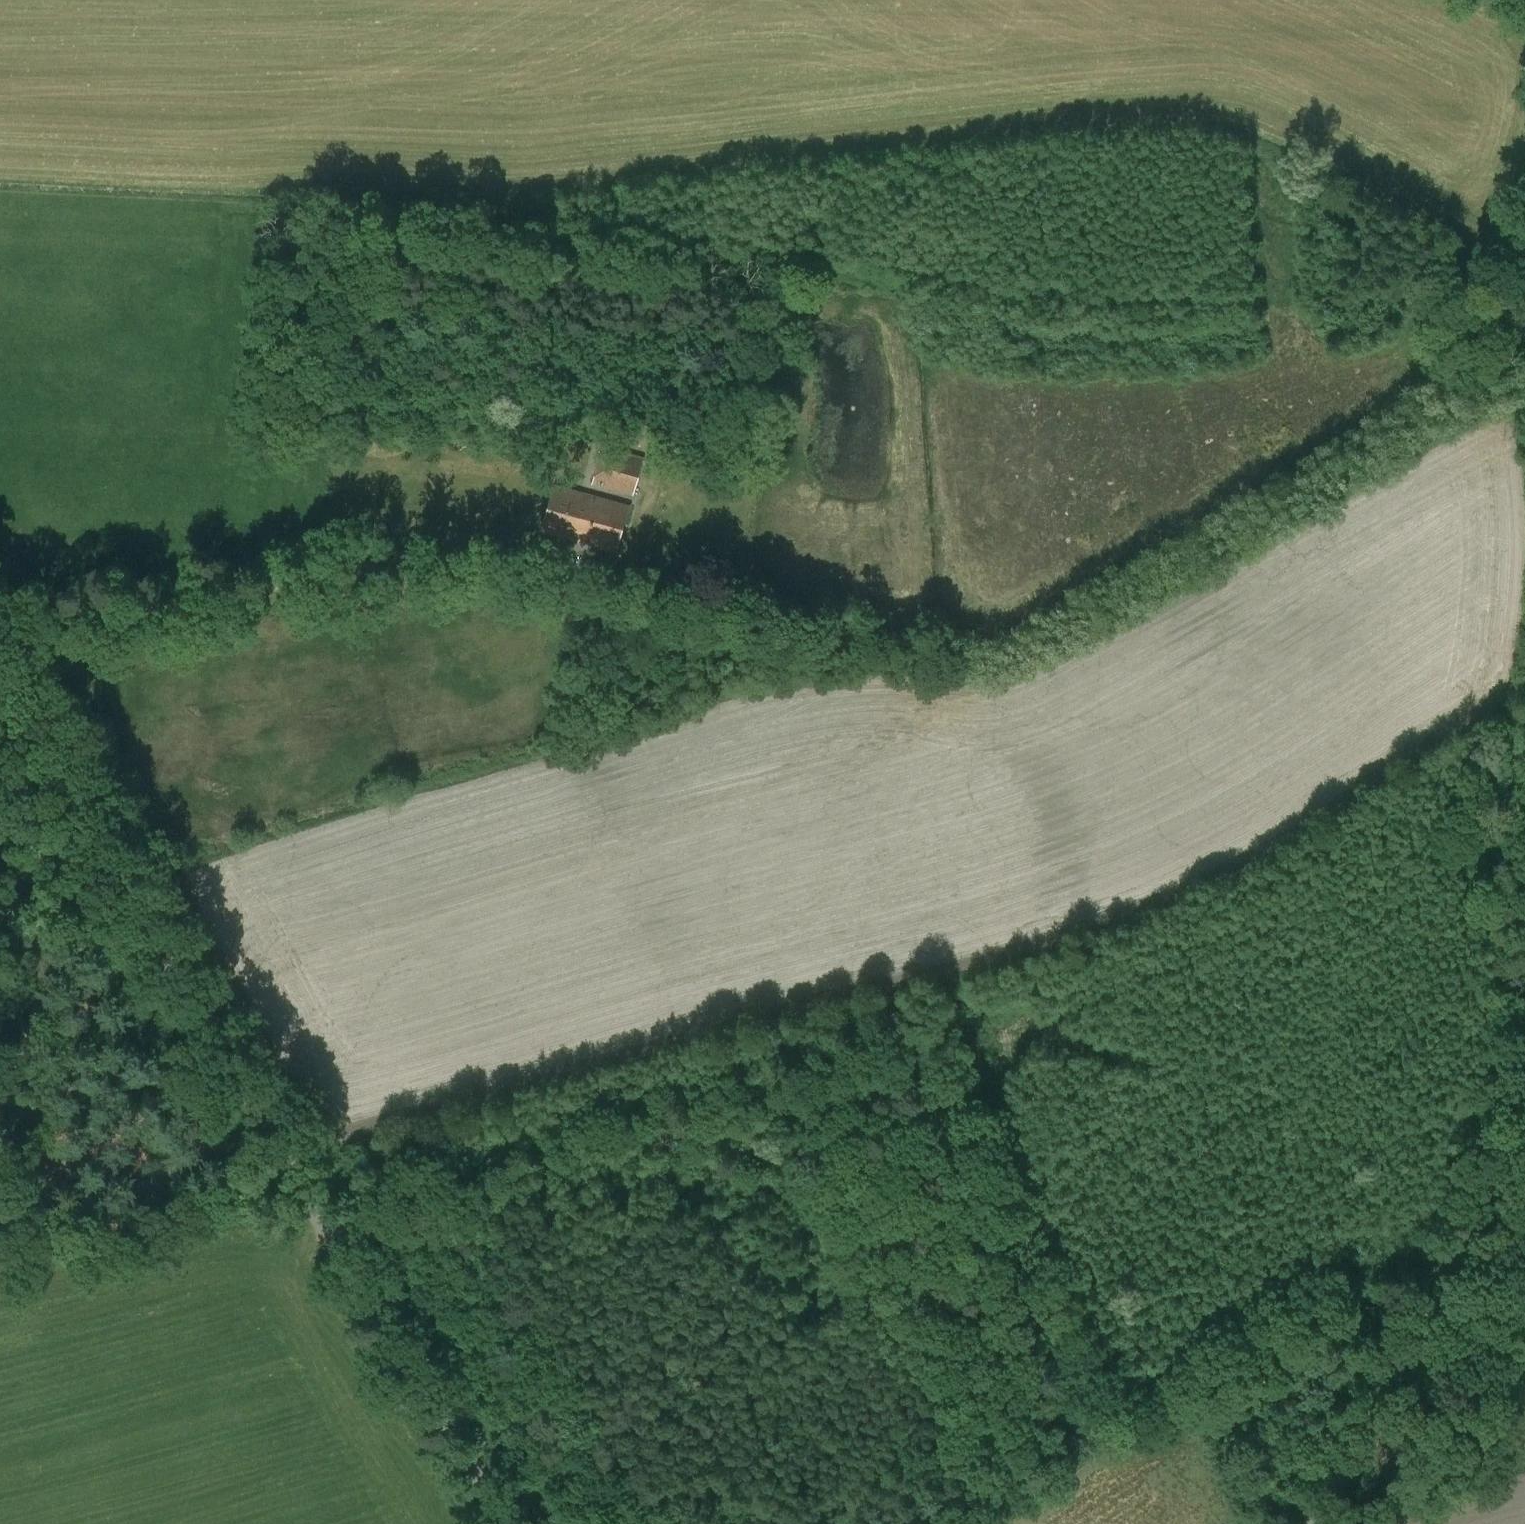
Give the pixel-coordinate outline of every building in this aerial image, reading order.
[(602,450),(592,484),(633,496),(643,462),(602,450)] [(554,486),(542,530),(616,552),(629,507),(554,486)]
